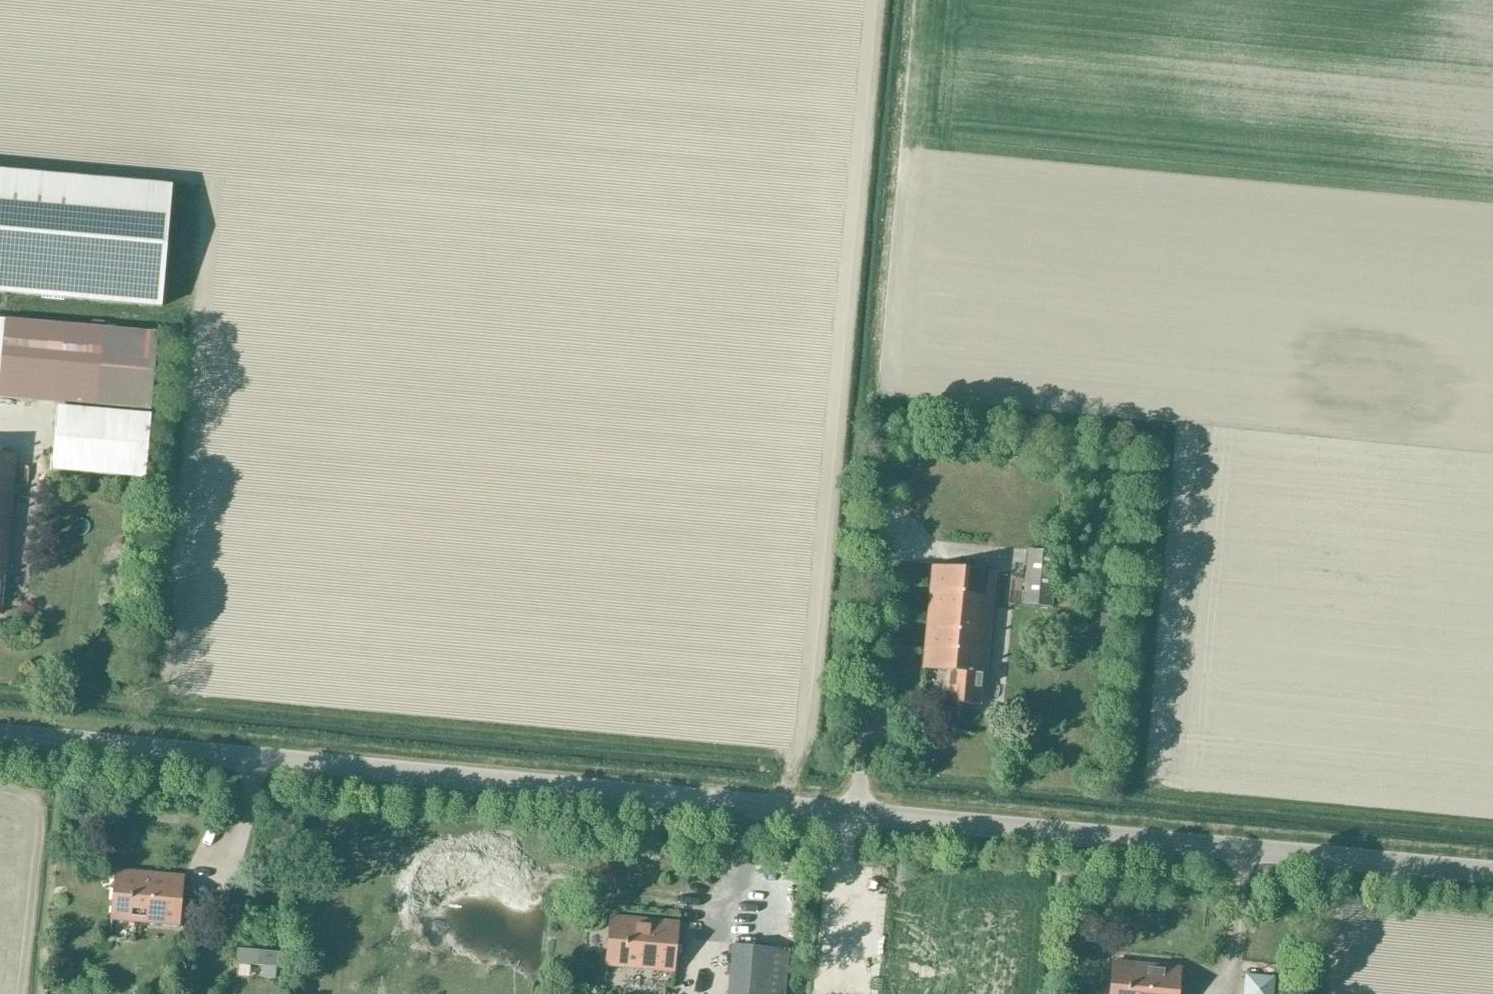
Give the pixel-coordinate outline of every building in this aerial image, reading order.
[(163,304),(173,183),(0,170),(0,291),(163,304)] [(153,408),(160,331),(0,318),(0,396),(153,408)] [(60,405),(54,470),(147,478),(152,413),(60,405)] [(0,452),(0,606),(3,577),(6,577),(17,453),(0,452)] [(1024,604),(1053,606),(1058,552),(1029,549),(1024,604)] [(986,670),(995,571),(934,565),(924,667),(949,669),(947,701),(979,705),(982,670),(986,670)] [(1100,615),(1099,630),(1108,631),(1110,616),(1100,615)] [(189,840),(183,857),(193,860),(198,844),(189,840)] [(113,920),(179,926),(184,875),(117,870),(113,920)] [(681,922),(649,919),(611,917),(608,966),(678,971),(681,922)] [(792,949),(733,945),(733,944),(728,993),(788,993),(792,949)] [(261,978),(274,979),(275,967),(276,967),(277,952),(235,949),(234,964),(262,966),(261,978)] [(1181,967),(1114,961),(1111,993),(1178,993),(1181,967)] [(1244,993),(1272,993),(1273,978),(1245,975),(1244,993)]
